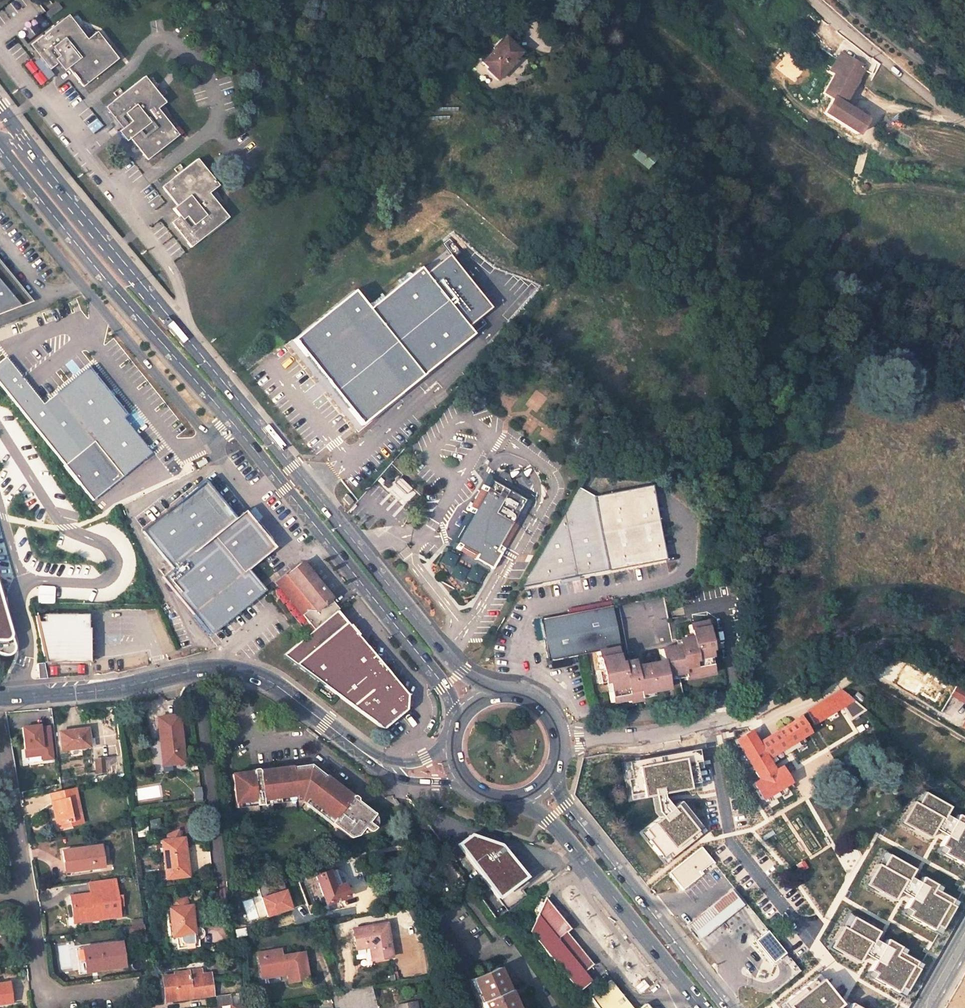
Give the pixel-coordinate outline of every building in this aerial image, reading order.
[(58,2),(46,11),(50,16),(62,7),(58,2)] [(68,14),(30,44),(49,68),(57,62),(63,70),(67,67),(82,85),(118,58),(97,30),(87,38),(68,14)] [(521,53),(506,38),(483,62),(497,77),(521,53)] [(840,53),(829,71),(833,75),(823,93),(832,99),(824,113),(856,135),(866,119),(842,104),(865,67),(840,53)] [(165,102),(144,76),(105,106),(122,128),(118,131),(126,141),(130,137),(146,159),(178,135),(157,108),(165,102)] [(642,110),(649,104),(639,93),(637,94),(634,91),(629,96),(642,110)] [(657,153),(648,146),(642,153),(652,162),(657,153)] [(218,184),(196,158),(161,186),(176,204),(172,207),(178,215),(170,221),(190,246),(227,217),(208,192),(218,184)] [(870,187),(865,183),(861,188),(866,192),(870,187)] [(426,276),(421,270),(370,312),(356,294),(294,344),(362,427),(423,377),(474,335),(468,328),(490,310),(448,259),(426,276)] [(17,306),(0,284),(0,312),(17,306)] [(64,466),(94,441),(122,476),(151,453),(123,418),(127,415),(117,401),(88,367),(43,404),(8,360),(0,366),(0,385),(64,466)] [(536,390),(527,401),(539,410),(547,398),(536,390)] [(64,466),(92,501),(122,476),(94,441),(64,466)] [(514,524),(527,501),(510,490),(512,486),(509,476),(502,472),(499,474),(490,489),(487,487),(456,542),(464,547),(463,550),(464,552),(489,567),(493,565),(499,555),(497,552),(503,542),(507,542),(515,527),(514,524)] [(212,492),(204,481),(194,489),(212,492)] [(608,570),(595,495),(579,485),(557,523),(540,552),(528,574),(520,586),(608,570)] [(595,495),(608,570),(666,560),(653,485),(595,495)] [(162,577),(209,635),(265,591),(247,569),(274,548),(263,534),(261,536),(253,526),(255,524),(244,510),(234,518),(212,492),(194,489),(142,531),(172,568),(162,577)] [(263,534),(265,532),(257,522),(255,524),(253,526),(261,536),(263,534)] [(448,577),(462,582),(467,569),(454,565),(458,555),(445,551),(439,567),(450,571),(448,577)] [(339,609),(300,562),(286,575),(285,574),(275,582),(314,630),(339,609)] [(735,593),(733,584),(725,585),(727,594),(735,593)] [(710,649),(705,620),(686,624),(689,637),(676,639),(677,647),(673,648),(663,596),(619,604),(628,650),(626,650),(629,660),(618,662),(615,647),(619,647),(610,606),(539,619),(546,661),(596,651),(602,682),(607,681),(611,702),(627,699),(627,702),(638,700),(637,694),(667,688),(664,677),(682,673),(683,676),(694,674),(694,677),(711,674),(708,656),(706,656),(704,650),(710,649)] [(4,656),(9,655),(12,653),(13,647),(0,600),(0,654),(4,656)] [(282,656),(382,730),(405,711),(406,697),(336,611),(314,630),(282,656)] [(43,622),(36,622),(44,661),(88,661),(89,628),(88,628),(88,614),(43,614),(43,622)] [(951,696),(963,702),(964,698),(964,692),(956,687),(951,696)] [(806,712),(815,724),(842,707),(853,700),(845,693),(841,690),(806,712)] [(842,707),(850,720),(865,710),(853,700),(842,707)] [(178,714),(157,717),(160,738),(161,738),(165,738),(166,744),(162,745),(164,762),(173,761),(173,764),(184,763),(178,714)] [(766,759),(809,732),(799,716),(757,743),(749,730),(735,739),(758,779),(753,781),(763,798),(788,783),(778,766),(773,769),(766,759)] [(39,725),(22,728),(26,757),(42,755),(43,760),(52,759),(48,727),(39,728),(39,725)] [(59,732),(61,750),(89,747),(87,729),(59,732)] [(94,759),(96,773),(106,772),(106,775),(117,774),(116,758),(94,759)] [(252,803),(260,802),(260,798),(277,796),(293,794),(289,764),(229,772),(233,805),(237,805),(236,801),(252,799),(252,803)] [(311,778),(312,776),(312,774),(312,773),(312,770),(310,768),(308,766),(305,766),(301,766),(298,767),(297,769),(295,773),(296,777),(297,780),(300,781),(302,783),(305,782),(308,782),(309,781),(310,780),(311,778)] [(369,810),(317,778),(302,804),(316,813),(329,822),(328,825),(334,829),(336,826),(353,837),(357,835),(363,827),(369,832),(375,830),(376,829),(378,826),(379,822),(378,819),(377,815),(375,813),(373,811),(370,809),(369,809),(369,810)] [(73,824),(82,822),(75,787),(49,794),(52,803),(54,803),(59,824),(73,821),(73,824)] [(902,823),(933,840),(938,831),(948,836),(938,852),(964,868),(964,817),(961,815),(958,820),(950,815),(954,807),(921,789),(902,823)] [(300,807),(315,816),(316,813),(302,804),(300,807)] [(329,822),(316,813),(315,816),(328,825),(329,822)] [(353,837),(336,826),(334,829),(348,838),(353,837)] [(166,839),(161,840),(164,869),(165,878),(187,876),(186,866),(184,857),(186,857),(183,837),(178,838),(177,831),(165,836),(166,839)] [(472,839),(460,848),(497,899),(525,878),(501,846),(472,839)] [(100,846),(62,851),(64,863),(71,862),(72,871),(90,869),(103,867),(100,846)] [(712,862),(700,847),(668,873),(681,889),(693,879),(693,877),(712,862)] [(878,864),(867,886),(898,902),(903,893),(912,898),(903,914),(943,935),(961,902),(942,892),(945,887),(927,878),(924,883),(915,878),(919,870),(891,854),(884,867),(878,864)] [(315,876),(325,904),(347,896),(342,884),(340,885),(330,859),(302,868),(306,879),(315,876)] [(64,863),(66,875),(91,872),(90,869),(72,871),(71,862),(64,863)] [(100,920),(120,916),(119,906),(122,905),(121,896),(117,897),(115,879),(89,883),(90,893),(70,896),(73,917),(84,916),(85,922),(92,921),(93,918),(99,917),(100,920)] [(573,888),(560,899),(638,996),(651,985),(573,888)] [(742,906),(730,890),(686,925),(699,941),(742,906)] [(194,947),(193,934),(192,925),(194,925),(191,906),(186,906),(185,898),(172,900),(173,908),(169,908),(172,936),(175,936),(177,948),(194,947)] [(592,964),(566,932),(569,929),(544,899),(533,921),(529,931),(573,988),(579,989),(590,980),(583,971),(592,964)] [(883,931),(851,913),(831,948),(862,966),(868,955),(878,960),(869,977),(907,998),(926,964),(907,954),(909,950),(889,939),(886,944),(879,939),(883,931)] [(73,917),(74,924),(85,922),(84,916),(73,917)] [(386,924),(353,929),(356,949),(365,947),(364,942),(369,942),(372,960),(391,957),(386,924)] [(193,934),(194,947),(199,946),(198,940),(199,940),(202,940),(205,939),(207,936),(208,933),(208,931),(206,929),(205,927),(204,927),(201,926),(199,926),(197,927),(194,927),(194,925),(192,925),(193,934)] [(784,953),(767,931),(761,936),(755,941),(772,962),(778,958),(784,953)] [(82,948),(85,972),(103,969),(102,964),(123,961),(121,942),(82,948)] [(75,949),(78,973),(85,972),(82,948),(75,949)] [(288,972),(289,981),(308,978),(303,953),(281,957),(279,950),(267,952),(268,955),(258,957),(262,973),(272,971),(272,975),(282,973),(281,970),(287,969),(288,972)] [(103,969),(124,966),(123,961),(102,964),(103,969)] [(508,1001),(507,1001),(504,995),(508,993),(497,968),(471,979),(481,1002),(480,1003),(482,1007),(511,1007),(508,1001)] [(178,999),(212,995),(209,974),(199,975),(187,976),(186,970),(174,972),(175,975),(162,977),(165,998),(177,996),(178,999)] [(822,971),(778,1006),(780,1007),(844,1007),(849,1005),(822,971)] [(609,981),(589,997),(597,1007),(631,1007),(609,981)] [(8,982),(0,983),(0,1004),(10,1002),(8,982)] [(216,997),(218,1006),(219,1005),(230,1004),(231,1004),(230,996),(230,995),(216,997)] [(230,996),(231,1004),(243,1002),(241,995),(230,996)]
